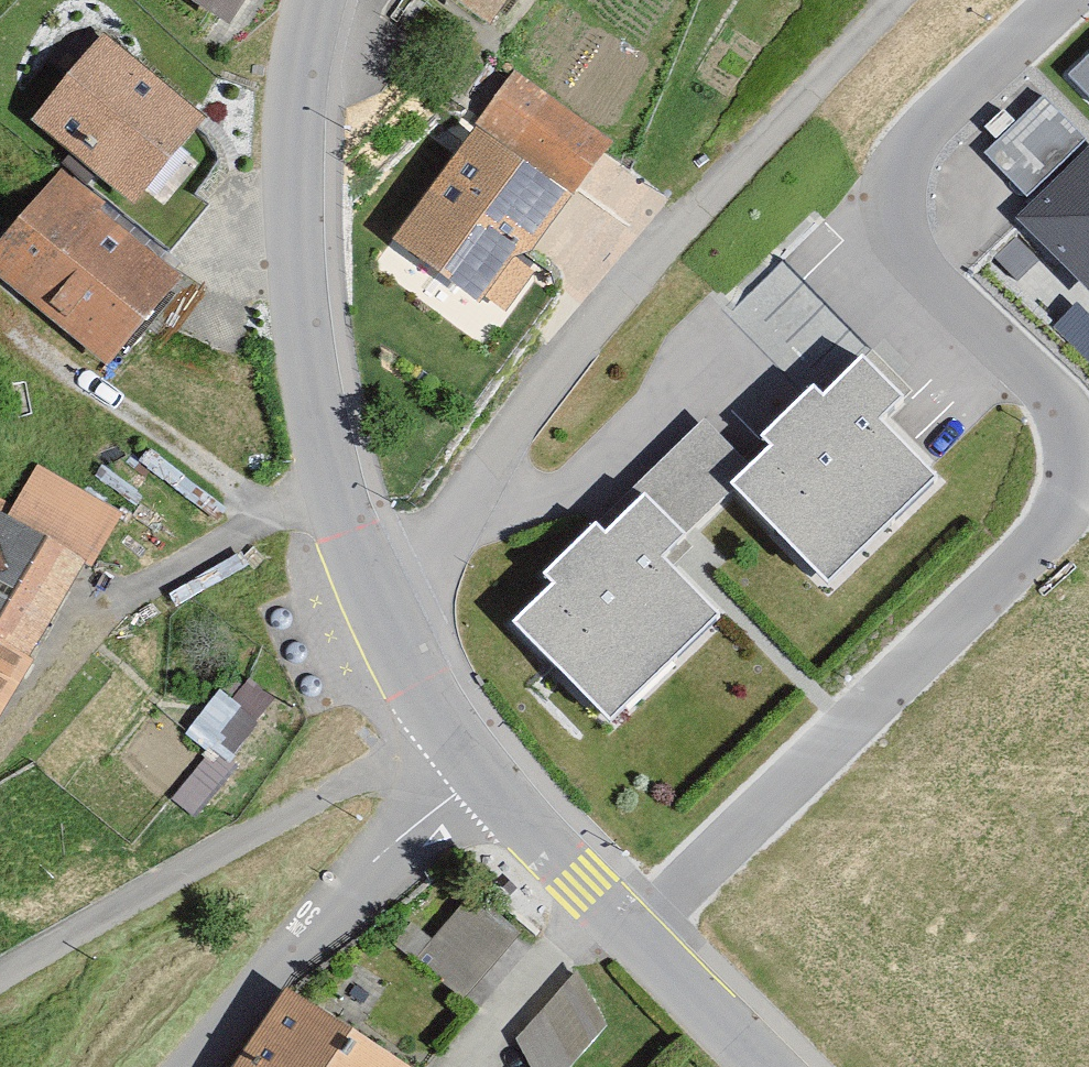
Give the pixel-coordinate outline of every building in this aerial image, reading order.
[(229,22),(243,0),(194,0),(229,22)] [(487,36),(514,0),(439,0),(487,36)] [(103,43),(32,130),(131,210),(202,124),(103,43)] [(1065,76),(1088,102),(1088,53),(1065,76)] [(607,143),(511,75),(390,248),(482,312),(488,302),(508,316),(537,275),(522,265),(607,143)] [(984,154),(1029,199),(1088,141),(1044,96),(984,154)] [(1015,223),(1088,300),(1088,152),(1015,223)] [(106,374),(179,284),(53,183),(0,249),(0,288),(106,374)] [(761,472),(735,498),(830,593),(936,489),(884,436),(909,412),(861,364),(823,403),(815,395),(765,444),(778,457),(761,472)] [(646,502),(689,545),(735,498),(761,472),(705,418),(593,532),(605,543),(646,502)] [(79,567),(93,575),(120,526),(32,478),(5,528),(0,525),(0,712),(79,567)] [(553,595),(515,631),(611,733),(719,632),(665,574),(689,545),(646,502),(605,543),(593,532),(541,582),(553,595)] [(215,682),(193,730),(234,749),(257,701),(215,682)] [(514,937),(467,904),(415,971),(461,1006),(514,937)] [(528,1066),(572,1066),(604,1032),(575,978),(515,1041),(528,1066)] [(280,1002),(241,1066),(392,1066),(280,1002)]
